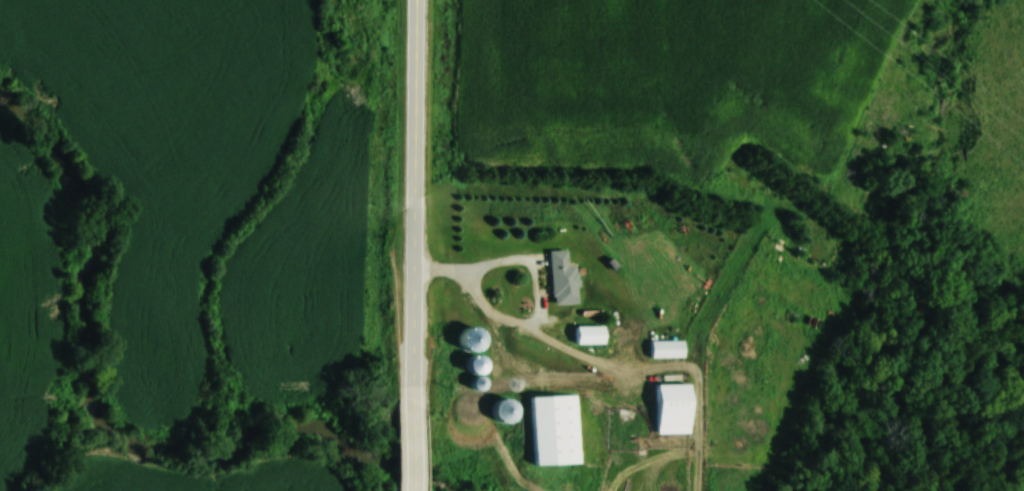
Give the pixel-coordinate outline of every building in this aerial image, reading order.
[(573,303),(572,264),(563,264),(563,250),(544,250),(545,303),(573,303)] [(567,344),(598,344),(598,325),(567,325),(567,344)] [(680,357),(680,339),(644,339),(644,357),(680,357)] [(472,372),(473,357),(459,356),(458,372),(472,372)] [(646,385),(647,435),(686,433),(685,384),(646,385)] [(523,396),(523,465),(558,465),(558,396),(523,396)] [(502,424),(507,402),(488,398),(484,420),(502,424)]
